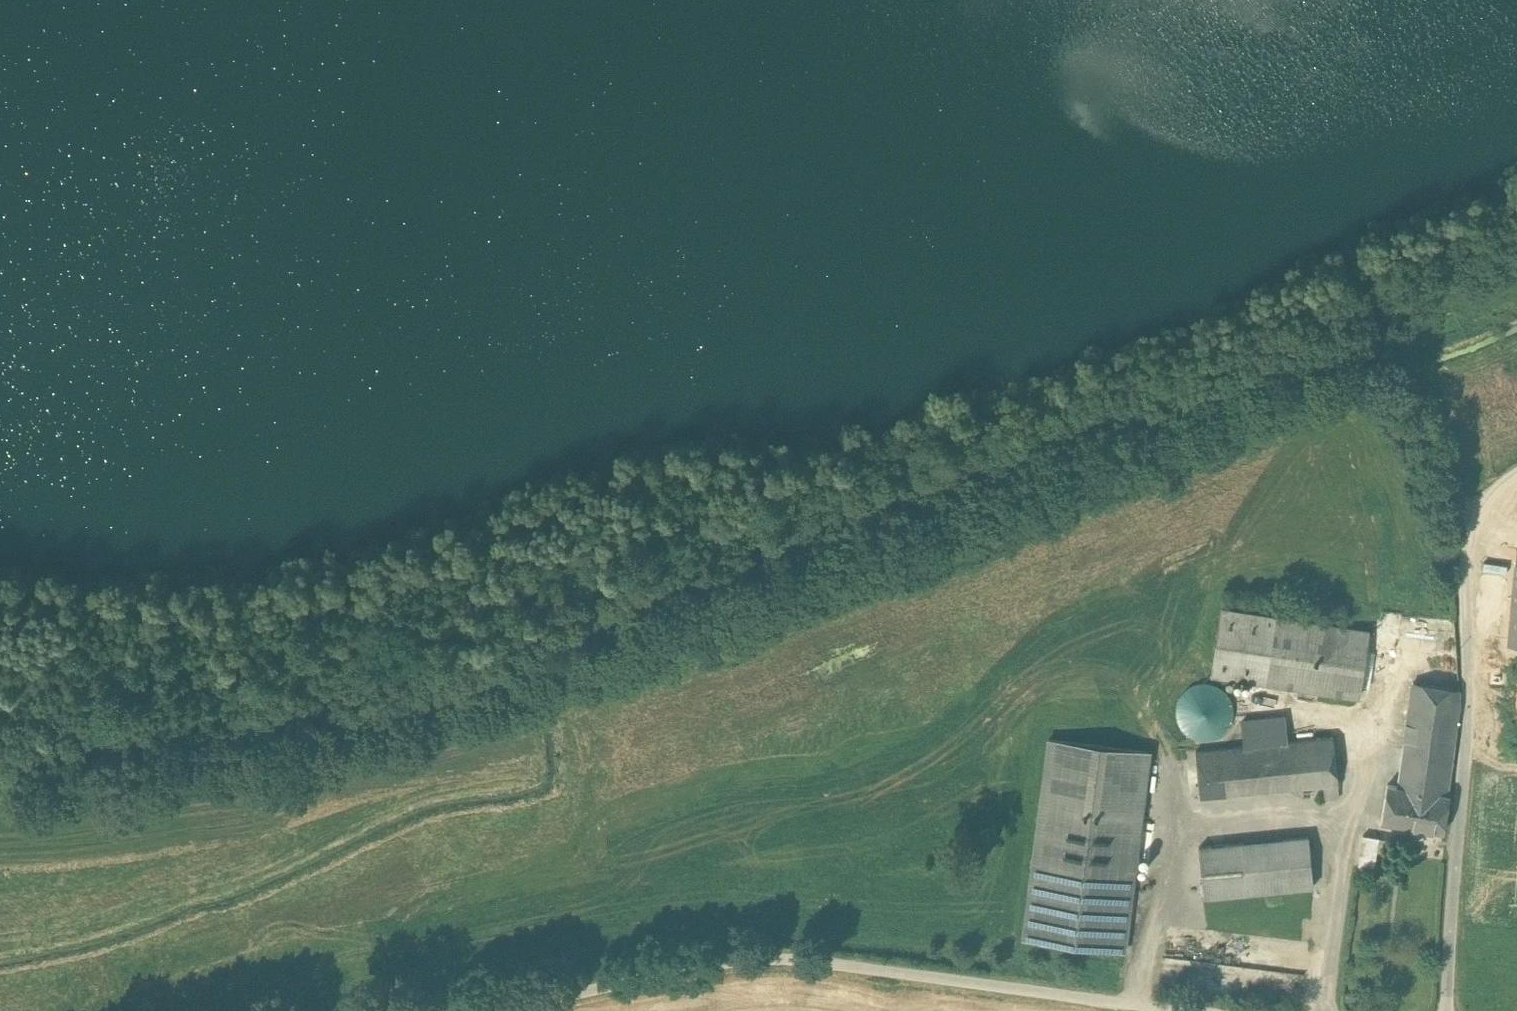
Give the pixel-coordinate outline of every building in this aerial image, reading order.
[(1516,563),(1508,644),(1516,645),(1516,563)] [(1369,632),(1222,610),(1213,675),(1359,697),(1369,632)] [(1232,723),(1234,712),(1231,701),(1225,692),(1216,685),(1205,683),(1194,686),(1185,692),(1178,701),(1176,712),(1179,723),(1185,732),(1194,739),(1205,741),(1216,738),(1226,732),(1232,723)] [(1462,687),(1413,683),(1398,786),(1447,794),(1460,715),(1462,687)] [(1285,717),(1243,721),(1245,746),(1286,742),(1288,742),(1285,717)] [(1288,742),(1286,742),(1245,746),(1197,751),(1201,799),(1259,793),(1255,762),(1335,753),(1333,736),(1288,742)] [(1150,751),(1050,738),(1024,939),(1124,952),(1150,751)] [(1335,753),(1255,762),(1259,793),(1324,787),(1338,786),(1335,753)] [(1398,786),(1387,785),(1382,822),(1444,831),(1450,795),(1447,794),(1398,786)] [(1338,786),(1324,787),(1325,798),(1339,797),(1338,786)] [(1379,837),(1363,835),(1358,867),(1374,869),(1379,837)] [(1309,837),(1240,844),(1245,893),(1314,886),(1309,837)] [(1240,844),(1199,848),(1204,897),(1245,893),(1240,844)]
